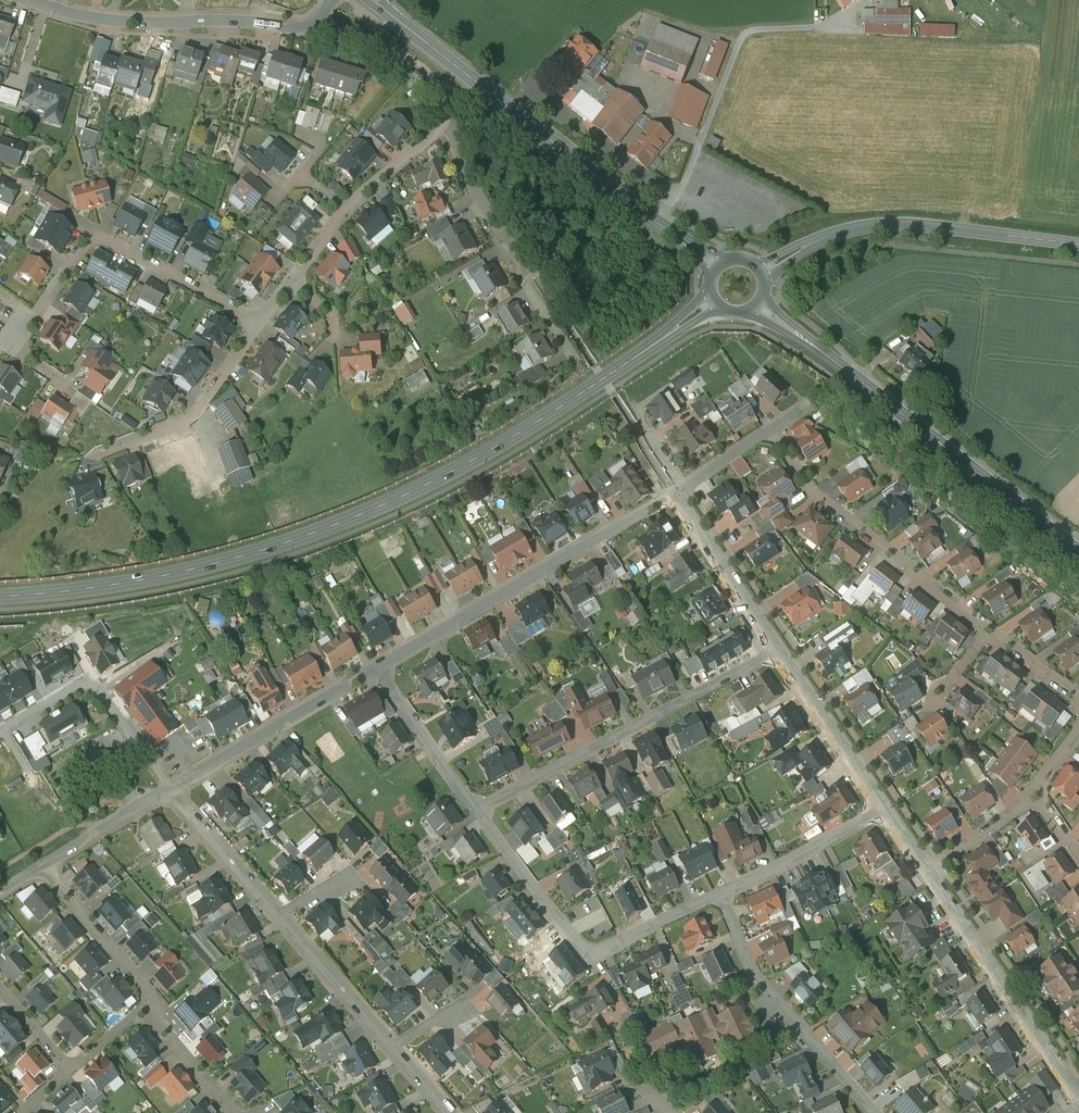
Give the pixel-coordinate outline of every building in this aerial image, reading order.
[(843,9),(858,0),(838,0),(843,9)] [(880,5),(876,5),(876,12),(898,11),(898,0),(880,0),(880,5)] [(876,12),(874,12),(874,25),(865,26),(865,35),(882,35),(882,36),(911,38),(910,11),(898,11),(876,12)] [(874,12),(863,12),(863,26),(865,26),(874,25),(874,12)] [(0,17),(0,51),(5,53),(9,39),(10,40),(15,22),(0,17)] [(699,42),(658,26),(641,68),(682,84),(699,42)] [(701,74),(718,80),(731,45),(715,38),(701,74)] [(579,39),(560,63),(561,64),(561,65),(569,71),(570,71),(578,77),(578,78),(585,70),(597,54),(579,39)] [(110,44),(103,41),(96,64),(102,66),(104,60),(105,60),(110,44)] [(188,54),(181,52),(181,51),(180,51),(176,65),(174,70),(175,70),(197,77),(203,58),(188,53),(188,54)] [(239,57),(224,53),(222,58),(219,57),(214,73),(222,76),(221,80),(232,84),(236,73),(235,72),(240,58),(239,57)] [(259,59),(241,53),(239,57),(240,58),(235,72),(236,73),(251,77),(252,77),(254,71),(255,71),(256,69),(259,59)] [(219,57),(211,55),(206,71),(214,73),(219,57)] [(284,60),(274,57),(266,81),(280,85),(288,60),(284,59),(284,60)] [(105,60),(104,60),(102,66),(96,84),(112,89),(112,87),(119,65),(105,60)] [(291,61),(288,60),(280,85),(293,89),(295,83),(300,68),(301,65),(291,62),(291,61)] [(142,67),(120,61),(119,65),(112,87),(135,94),(138,84),(143,68),(142,67)] [(157,65),(144,61),(142,67),(143,68),(138,84),(149,88),(157,65)] [(169,63),(164,80),(172,82),(175,70),(174,70),(176,65),(169,63)] [(332,66),(321,63),(314,85),(325,89),(332,66)] [(342,69),(332,66),(325,89),(335,92),(342,69)] [(300,68),(295,83),(301,85),(302,85),(305,72),(300,68)] [(254,71),(252,77),(251,77),(249,85),(257,88),(262,72),(256,69),(255,71),(254,71)] [(352,72),(342,69),(335,92),(345,95),(352,72)] [(607,84),(599,94),(598,94),(602,88),(591,79),(593,77),(585,70),(578,78),(578,77),(576,80),(574,81),(570,85),(571,89),(573,91),(575,91),(580,95),(570,108),(588,123),(586,126),(586,127),(591,130),(592,130),(594,127),(595,127),(601,132),(601,133),(607,138),(609,138),(615,143),(615,144),(617,145),(643,112),(618,92),(607,84)] [(361,75),(352,72),(345,95),(353,97),(355,95),(357,88),(359,88),(361,85),(364,78),(361,77),(361,75)] [(70,93),(31,80),(23,103),(48,111),(44,122),(59,127),(70,93)] [(301,85),(295,83),(293,89),(299,91),(301,85)] [(688,89),(675,121),(696,130),(709,97),(688,89)] [(13,93),(8,107),(16,109),(20,95),(13,93)] [(309,117),(305,116),(302,127),(308,129),(311,118),(313,110),(311,110),(309,117)] [(311,118),(308,129),(314,131),(320,112),(318,112),(315,119),(311,118)] [(299,113),(295,125),(302,127),(305,116),(305,114),(299,113)] [(332,116),(325,114),(320,132),(326,134),(332,116)] [(377,134),(377,135),(386,143),(394,149),(410,129),(394,115),(377,134)] [(645,130),(652,121),(645,116),(638,125),(645,130)] [(103,133),(86,130),(88,121),(78,119),(74,139),(101,144),(103,133)] [(652,124),(628,155),(646,169),(671,138),(652,124)] [(163,143),(165,139),(154,135),(156,127),(150,125),(147,137),(153,139),(152,140),(163,143)] [(167,130),(156,127),(154,135),(165,139),(167,130)] [(377,134),(372,130),(364,138),(376,148),(379,151),(386,143),(377,135),(377,134)] [(364,138),(361,136),(356,142),(360,145),(371,154),(376,148),(364,138)] [(718,152),(723,142),(714,137),(709,147),(718,152)] [(0,141),(0,161),(1,163),(16,168),(23,148),(0,141)] [(265,156),(263,159),(273,167),(281,174),(294,158),(276,143),(265,156)] [(356,149),(353,146),(343,158),(346,161),(339,169),(352,180),(359,172),(361,174),(375,158),(371,154),(360,145),(356,149)] [(95,149),(82,153),(85,164),(98,161),(95,149)] [(260,152),(251,163),(261,171),(266,175),(273,167),(263,159),(265,156),(260,152)] [(196,159),(183,155),(181,164),(193,168),(196,159)] [(441,162),(418,171),(422,182),(429,179),(433,189),(449,183),(441,162)] [(261,171),(251,163),(246,169),(250,172),(256,177),(261,171)] [(246,169),(241,175),(245,178),(250,172),(246,169)] [(34,184),(19,179),(15,188),(18,190),(18,191),(29,196),(34,184)] [(265,193),(249,179),(248,179),(235,195),(235,196),(251,209),(265,193)] [(0,181),(0,203),(10,207),(18,191),(18,190),(15,188),(0,181)] [(338,196),(343,189),(334,182),(329,188),(338,196)] [(104,184),(88,188),(94,209),(102,207),(102,206),(109,204),(104,184)] [(88,188),(72,192),(77,213),(85,210),(85,212),(94,209),(88,188)] [(65,214),(69,206),(43,191),(38,200),(65,214)] [(429,195),(416,201),(417,204),(416,207),(419,215),(422,216),(424,220),(436,215),(438,214),(437,213),(444,210),(444,208),(440,199),(432,202),(429,195)] [(317,208),(306,198),(299,206),(310,216),(317,208)] [(391,199),(382,202),(389,219),(398,216),(391,199)] [(0,203),(0,213),(6,216),(10,207),(0,203)] [(157,212),(145,206),(140,215),(145,218),(141,225),(147,229),(148,229),(151,223),(157,212)] [(299,206),(277,232),(295,247),(310,231),(309,230),(316,221),(310,216),(299,206)] [(444,210),(437,213),(438,214),(436,215),(439,223),(446,219),(453,215),(448,206),(444,208),(444,210)] [(63,215),(51,207),(46,215),(49,217),(49,216),(59,222),(63,215)] [(135,214),(125,208),(115,226),(134,237),(145,218),(137,213),(135,214)] [(369,213),(362,219),(363,220),(358,224),(371,240),(389,225),(375,209),(370,214),(369,213)] [(436,215),(424,220),(428,229),(439,223),(436,215)] [(59,222),(49,216),(49,217),(42,228),(66,243),(73,230),(59,222)] [(428,229),(427,230),(436,245),(443,241),(442,239),(454,233),(446,219),(439,223),(428,229)] [(159,249),(171,227),(160,221),(157,226),(150,240),(147,244),(154,248),(157,248),(159,249)] [(151,223),(148,229),(147,229),(143,237),(150,240),(157,226),(151,223)] [(208,232),(194,225),(185,242),(194,247),(196,244),(200,247),(208,232)] [(171,227),(159,249),(162,250),(163,253),(170,256),(172,252),(180,238),(182,234),(171,227)] [(454,233),(442,239),(443,241),(456,263),(477,250),(477,249),(476,250),(470,239),(471,239),(464,227),(454,233)] [(66,243),(42,228),(35,240),(35,241),(44,246),(58,255),(66,243)] [(44,246),(35,241),(35,240),(31,238),(25,246),(32,250),(39,255),(44,246)] [(180,238),(172,252),(178,255),(185,241),(180,238)] [(0,240),(0,256),(6,260),(13,250),(0,240)] [(349,242),(338,249),(348,265),(359,258),(349,242)] [(200,247),(196,244),(194,247),(192,251),(192,252),(190,255),(189,256),(185,264),(203,274),(207,266),(210,265),(216,255),(200,247)] [(280,255),(266,247),(262,254),(276,262),(280,255)] [(39,255),(32,250),(28,257),(30,259),(44,268),(49,260),(39,255)] [(99,254),(96,254),(86,273),(99,280),(108,264),(110,260),(99,254)] [(274,276),(278,271),(259,256),(249,269),(269,284),(274,277),(274,276)] [(332,257),(322,270),(321,269),(315,276),(331,289),(336,283),(339,285),(346,277),(342,274),(347,268),(332,257)] [(44,268),(30,259),(20,274),(37,286),(47,271),(44,268)] [(483,262),(466,272),(472,282),(475,280),(489,271),(483,262)] [(108,264),(99,280),(105,284),(114,267),(108,264)] [(114,267),(105,284),(111,287),(120,271),(114,267)] [(120,271),(111,287),(124,294),(136,274),(122,267),(120,271)] [(489,271),(475,280),(487,299),(505,288),(494,268),(489,271)] [(269,284),(249,269),(240,282),(244,285),(257,295),(259,296),(263,291),(269,284)] [(144,289),(139,299),(140,300),(157,309),(167,292),(154,285),(155,284),(149,281),(144,289)] [(77,284),(64,304),(70,308),(81,315),(81,314),(94,296),(77,284)] [(137,285),(128,302),(136,306),(140,300),(139,299),(144,289),(137,285)] [(257,295),(244,285),(239,292),(252,302),(257,295)] [(393,308),(396,312),(405,307),(402,303),(393,308)] [(405,307),(413,321),(416,319),(408,305),(405,307)] [(516,306),(500,316),(512,337),(529,327),(516,306)] [(396,312),(404,326),(413,321),(405,307),(396,312)] [(81,315),(70,308),(65,315),(80,325),(81,326),(87,318),(81,314),(81,315)] [(290,309),(274,329),(281,335),(289,341),(290,340),(305,320),(290,309)] [(80,325),(65,315),(57,327),(70,336),(69,336),(71,338),(80,325)] [(214,319),(211,324),(208,322),(203,329),(207,331),(203,339),(202,339),(212,345),(220,350),(232,330),(214,319)] [(57,327),(51,323),(40,339),(59,352),(60,350),(62,350),(64,346),(64,344),(69,336),(70,336),(57,327)] [(926,326),(916,335),(922,341),(929,334),(931,332),(926,326)] [(479,328),(465,336),(470,344),(484,335),(479,328)] [(409,338),(415,347),(417,345),(406,329),(404,330),(406,334),(409,338)] [(929,334),(922,341),(930,349),(937,343),(929,334)] [(203,339),(197,335),(191,345),(200,350),(207,354),(212,345),(202,339),(203,339)] [(278,341),(287,347),(292,342),(290,340),(289,341),(281,335),(277,340),(278,341)] [(95,336),(91,341),(98,347),(102,341),(95,336)] [(380,336),(360,337),(361,351),(370,351),(371,356),(381,355),(380,336)] [(539,336),(517,350),(523,360),(529,356),(536,368),(534,369),(534,370),(552,358),(539,336)] [(91,341),(81,356),(88,360),(93,353),(98,347),(91,341)] [(287,347),(278,341),(272,350),(284,358),(284,359),(287,362),(294,352),(287,347)] [(191,345),(187,342),(181,351),(187,354),(189,351),(196,356),(200,350),(191,345)] [(298,347),(292,342),(287,347),(294,352),(298,347)] [(266,346),(248,371),(266,384),(284,359),(284,358),(272,350),(266,346)] [(411,346),(402,351),(410,365),(420,359),(411,346)] [(917,346),(914,351),(913,350),(906,359),(900,354),(896,359),(920,378),(930,364),(929,363),(933,358),(924,351),(923,351),(917,346)] [(196,356),(189,351),(187,354),(181,363),(201,378),(205,372),(205,371),(208,365),(196,356)] [(353,355),(350,355),(349,354),(342,354),(343,360),(341,362),(342,370),(344,371),(344,373),(345,373),(345,376),(348,379),(353,378),(355,376),(355,372),(364,372),(370,372),(370,371),(372,371),(371,356),(370,351),(361,351),(362,353),(361,353),(359,352),(355,352),(353,355)] [(93,353),(88,360),(82,369),(89,374),(89,376),(107,373),(112,366),(93,353)] [(181,363),(175,359),(174,360),(175,361),(169,369),(167,368),(165,371),(178,379),(192,389),(196,383),(198,383),(201,378),(181,363)] [(420,359),(410,365),(415,374),(425,368),(420,359)] [(304,376),(301,379),(306,383),(318,392),(330,376),(313,364),(304,376)] [(0,371),(0,389),(4,392),(9,395),(20,379),(2,368),(0,371)] [(531,370),(519,378),(522,384),(535,377),(531,370)] [(178,379),(165,371),(160,378),(173,386),(178,379)] [(299,371),(287,386),(298,394),(306,383),(301,379),(304,376),(299,371)] [(364,372),(355,372),(355,376),(353,378),(356,382),(364,382),(365,377),(364,372)] [(423,372),(406,382),(413,394),(430,384),(423,372)] [(107,373),(89,376),(90,379),(85,386),(97,394),(100,396),(105,387),(107,388),(114,378),(107,373)] [(684,376),(671,385),(677,393),(690,383),(684,376)] [(788,392),(771,376),(757,391),(774,407),(788,392)] [(754,387),(747,377),(739,382),(747,392),(754,387)] [(160,378),(159,378),(156,383),(173,393),(176,387),(173,386),(160,378)] [(739,382),(730,389),(738,399),(747,392),(739,382)] [(156,383),(155,383),(143,402),(162,413),(166,406),(167,406),(171,400),(170,399),(173,393),(156,383)] [(97,394),(85,386),(79,395),(91,403),(97,394)] [(4,392),(0,399),(0,400),(7,404),(12,397),(9,395),(4,392)] [(79,395),(77,393),(68,407),(74,411),(74,412),(82,417),(92,404),(91,403),(79,395)] [(682,415),(668,395),(653,405),(654,406),(648,410),(656,421),(662,417),(668,425),(682,415)] [(68,407),(54,397),(53,397),(40,416),(41,416),(51,423),(50,425),(50,426),(50,425),(59,431),(59,432),(60,432),(74,412),(74,411),(68,407)] [(700,399),(690,406),(695,412),(705,406),(700,399)] [(744,401),(723,415),(734,432),(743,426),(742,425),(755,417),(744,401)] [(231,402),(214,414),(228,435),(245,424),(231,402)] [(705,406),(695,412),(700,420),(713,411),(708,403),(705,406)] [(805,422),(791,431),(796,438),(811,428),(814,426),(805,422)] [(693,425),(676,436),(681,443),(679,445),(679,447),(681,451),(684,451),(686,449),(691,456),(713,441),(704,428),(698,432),(693,425)] [(811,428),(802,434),(806,440),(797,445),(809,463),(827,452),(811,428)] [(611,435),(615,442),(623,438),(619,430),(611,435)] [(239,444),(218,452),(230,482),(251,473),(239,444)] [(166,469),(159,449),(148,454),(156,475),(168,470),(167,468),(166,469)] [(199,457),(183,463),(189,477),(204,471),(199,457)] [(862,457),(846,468),(852,478),(861,472),(861,473),(869,467),(862,457)] [(134,458),(113,466),(117,476),(119,475),(123,485),(124,485),(125,489),(143,482),(140,474),(135,462),(134,458)] [(730,465),(741,480),(751,473),(741,458),(730,465)] [(143,459),(135,462),(140,474),(148,471),(143,459)] [(649,495),(631,469),(615,480),(615,481),(622,490),(633,506),(649,495)] [(106,471),(94,475),(93,478),(96,484),(98,483),(100,491),(98,492),(99,494),(116,487),(106,471)] [(148,471),(140,474),(143,482),(151,479),(150,477),(148,471)] [(204,471),(189,477),(194,490),(210,484),(204,471)] [(852,478),(839,487),(850,503),(872,488),(861,473),(861,472),(852,478)] [(781,473),(774,477),(772,477),(766,480),(766,483),(768,486),(763,489),(773,504),(773,505),(778,502),(794,491),(781,473)] [(622,490),(615,481),(610,484),(603,474),(598,478),(599,478),(598,479),(603,485),(605,484),(613,496),(622,490)] [(93,478),(82,481),(81,483),(82,484),(79,485),(77,481),(70,484),(73,492),(71,492),(73,500),(75,500),(78,508),(101,500),(99,494),(98,492),(100,491),(98,483),(96,484),(93,478)] [(605,484),(603,485),(598,479),(592,483),(598,493),(599,492),(605,502),(613,496),(605,484)] [(595,500),(584,482),(572,489),(579,499),(582,497),(587,505),(595,500)] [(899,483),(883,494),(888,502),(890,504),(896,500),(906,493),(899,483)] [(727,486),(709,498),(720,515),(728,510),(738,524),(748,517),(740,505),(727,486)] [(579,499),(565,507),(577,526),(594,516),(587,505),(582,497),(579,499)] [(748,499),(740,505),(748,517),(756,512),(748,499)] [(888,502),(887,503),(884,502),(883,505),(882,507),(885,511),(878,515),(881,520),(880,521),(888,533),(901,524),(899,521),(906,516),(896,500),(890,504),(888,502)] [(778,502),(773,505),(773,504),(762,511),(769,523),(785,512),(778,502)] [(567,522),(557,506),(548,511),(552,518),(555,516),(561,525),(567,522)] [(939,520),(947,513),(942,506),(933,514),(939,520)] [(833,528),(810,510),(796,529),(810,539),(813,536),(821,543),(833,528)] [(785,514),(774,522),(780,531),(791,523),(785,514)] [(929,515),(915,525),(921,535),(929,530),(931,533),(938,528),(929,515)] [(552,518),(545,522),(544,520),(541,520),(537,523),(536,526),(537,527),(536,528),(547,545),(555,540),(556,541),(561,537),(566,534),(561,525),(555,516),(552,518)] [(535,538),(525,522),(515,528),(519,534),(526,544),(535,538)] [(666,522),(650,532),(651,533),(646,537),(651,544),(643,549),(651,561),(679,543),(670,529),(666,522)] [(769,523),(755,532),(761,541),(766,538),(767,539),(776,532),(769,523)] [(921,535),(910,542),(922,560),(932,553),(932,550),(939,545),(931,533),(929,530),(921,535)] [(519,534),(505,542),(518,564),(526,559),(532,555),(526,544),(519,534)] [(761,541),(745,552),(757,569),(778,555),(767,539),(766,538),(761,541)] [(866,554),(846,538),(833,555),(844,564),(846,561),(852,566),(855,568),(866,554)] [(970,541),(956,550),(960,557),(969,551),(969,552),(975,548),(970,541)] [(492,550),(491,550),(497,561),(504,572),(510,568),(518,564),(505,542),(492,550)] [(492,550),(488,544),(478,549),(488,566),(497,561),(491,550),(492,550)] [(488,566),(478,549),(472,553),(481,570),(488,566)] [(960,557),(948,566),(958,580),(965,576),(965,577),(968,577),(975,572),(975,571),(980,567),(969,552),(969,551),(960,557)] [(623,568),(612,552),(604,557),(610,566),(620,580),(623,577),(619,571),(623,568)] [(689,555),(672,566),(672,567),(674,566),(679,574),(685,583),(684,584),(684,585),(701,574),(689,555)] [(471,563),(459,570),(471,591),(474,590),(473,588),(483,582),(471,563)] [(591,565),(568,579),(573,588),(578,597),(585,593),(602,583),(597,574),(596,574),(591,565)] [(610,566),(596,574),(597,574),(602,571),(611,585),(620,580),(610,566)] [(899,580),(882,566),(872,578),(869,582),(886,595),(887,596),(895,586),(899,580)] [(1008,568),(994,578),(999,585),(1003,582),(1013,575),(1008,568)] [(471,591),(459,570),(446,577),(458,597),(467,591),(468,593),(471,591)] [(852,570),(841,584),(849,591),(860,576),(852,570)] [(447,590),(438,573),(431,577),(441,593),(447,590)] [(808,573),(794,582),(802,594),(807,591),(821,583),(808,573)] [(679,574),(666,582),(673,592),(684,585),(684,584),(685,583),(679,574)] [(884,599),(886,595),(869,582),(872,578),(869,575),(851,599),(863,608),(874,594),(883,601),(884,599)] [(441,593),(431,577),(425,581),(434,597),(441,593)] [(1001,587),(984,599),(996,616),(1017,602),(1003,582),(999,585),(1001,587)] [(895,586),(887,596),(886,595),(884,599),(892,605),(898,598),(903,592),(895,586)] [(578,597),(573,588),(565,593),(575,611),(591,602),(585,593),(578,597)] [(424,590),(412,597),(424,619),(427,617),(426,616),(436,610),(424,590)] [(798,597),(797,596),(792,600),(791,601),(783,607),(785,609),(785,611),(788,616),(789,616),(796,626),(803,621),(805,621),(812,617),(812,615),(819,610),(807,591),(802,594),(798,597)] [(727,614),(713,592),(692,605),(697,612),(699,611),(707,624),(705,625),(706,627),(720,618),(727,614)] [(907,605),(904,609),(923,623),(935,607),(916,593),(907,605)] [(539,596),(517,609),(526,625),(534,620),(535,622),(537,622),(542,620),(543,617),(550,613),(539,596)] [(412,597),(399,605),(411,624),(421,619),(422,620),(424,619),(412,597)] [(1044,597),(1030,607),(1036,615),(1040,612),(1042,615),(1052,608),(1044,597)] [(892,605),(886,613),(895,620),(904,609),(907,605),(898,598),(892,605)] [(401,617),(391,601),(384,604),(394,621),(401,617)] [(384,604),(375,610),(380,618),(385,626),(394,621),(384,604)] [(836,605),(837,617),(847,616),(847,614),(850,614),(850,608),(846,608),(846,604),(836,605)] [(629,618),(635,627),(647,619),(640,610),(629,618)] [(581,612),(572,617),(583,633),(591,628),(581,612)] [(1036,615),(1033,617),(1032,616),(1025,621),(1025,622),(1020,626),(1031,642),(1033,641),(1036,642),(1042,637),(1043,635),(1051,629),(1042,615),(1040,612),(1036,615)] [(380,618),(369,625),(370,627),(363,631),(373,649),(392,638),(385,626),(380,618)] [(720,618),(706,627),(710,634),(725,626),(720,618)] [(938,618),(927,632),(934,638),(937,634),(936,634),(944,623),(938,618)] [(968,633),(948,618),(944,623),(936,634),(937,634),(950,645),(953,644),(959,649),(966,640),(964,638),(968,633)] [(486,622),(464,634),(475,651),(476,651),(482,660),(491,655),(486,645),(496,639),(486,622)] [(521,622),(507,631),(511,636),(518,647),(531,639),(521,622)] [(84,633),(91,646),(102,639),(102,640),(108,636),(101,623),(84,633)] [(357,641),(347,625),(341,628),(346,636),(351,645),(357,641)] [(743,629),(736,633),(744,646),(751,642),(743,629)] [(842,630),(828,639),(834,648),(836,646),(837,648),(843,644),(849,640),(842,630)] [(736,633),(736,632),(729,636),(723,640),(733,659),(747,651),(744,646),(736,633)] [(346,636),(333,643),(346,665),(348,663),(347,661),(357,656),(351,645),(346,636)] [(511,636),(498,643),(507,659),(521,651),(518,647),(511,636)] [(102,639),(91,646),(85,649),(88,655),(86,657),(92,668),(95,666),(101,676),(118,666),(113,657),(107,647),(107,648),(102,640),(102,639)] [(733,659),(723,640),(710,648),(721,666),(733,659)] [(1066,647),(1064,647),(1055,653),(1062,663),(1064,662),(1069,669),(1078,662),(1078,646),(1075,640),(1071,643),(1070,644),(1066,647)] [(321,651),(316,643),(310,647),(311,650),(319,663),(326,660),(321,651)] [(333,643),(321,651),(326,660),(332,670),(342,665),(343,666),(346,665),(333,643)] [(847,650),(843,644),(837,648),(842,655),(846,652),(847,650)] [(834,648),(817,659),(828,676),(836,671),(836,669),(840,667),(842,667),(848,663),(842,655),(837,648),(836,646),(834,648)] [(79,664),(69,648),(63,651),(73,668),(79,664)] [(710,648),(696,656),(697,657),(705,670),(707,674),(721,666),(710,648)] [(319,663),(311,650),(304,654),(306,658),(307,657),(314,669),(320,665),(319,663)] [(45,657),(44,657),(58,682),(73,673),(60,653),(47,661),(45,657)] [(674,666),(667,654),(660,657),(663,663),(664,663),(667,670),(674,666)] [(1008,663),(997,655),(992,662),(985,671),(992,676),(992,678),(998,683),(1012,664),(1009,662),(1008,663)] [(227,661),(236,676),(244,671),(235,656),(227,661)] [(45,689),(58,682),(44,657),(38,661),(37,659),(29,663),(45,689)] [(201,662),(205,670),(216,666),(212,657),(201,662)] [(306,658),(295,665),(308,687),(320,680),(314,669),(307,657),(306,658)] [(691,678),(705,670),(697,657),(683,665),(691,678)] [(986,657),(975,671),(981,676),(985,671),(992,662),(986,657)] [(14,665),(18,671),(24,668),(20,661),(14,665)] [(436,661),(413,674),(423,690),(421,691),(426,699),(437,692),(433,685),(446,677),(441,668),(441,669),(436,661)] [(916,661),(902,670),(909,681),(910,680),(914,686),(927,677),(916,661)] [(462,674),(453,662),(445,666),(453,679),(462,674)] [(663,663),(648,671),(659,692),(675,684),(667,670),(664,663),(663,663)] [(1012,664),(998,683),(1005,688),(1007,687),(1013,692),(1013,693),(1020,684),(1026,676),(1015,668),(1015,667),(1012,664)] [(283,671),(282,672),(289,683),(296,694),(308,687),(295,665),(283,671)] [(150,666),(115,691),(129,711),(130,710),(151,695),(164,685),(150,666)] [(18,671),(19,674),(23,680),(29,676),(24,668),(18,671)] [(283,671),(281,668),(274,672),(282,687),(289,683),(282,672),(283,671)] [(274,672),(273,670),(265,675),(270,686),(271,686),(274,692),(282,687),(274,672)] [(866,670),(851,679),(859,690),(868,687),(874,682),(866,670)] [(633,678),(633,679),(636,686),(644,700),(659,692),(648,671),(633,678)] [(265,675),(263,672),(251,678),(259,692),(253,696),(263,713),(280,703),(274,692),(271,686),(270,686),(265,675)] [(616,691),(606,673),(599,677),(609,695),(616,691)] [(630,673),(622,677),(629,690),(636,686),(633,679),(633,678),(630,673)] [(19,674),(9,680),(20,699),(31,693),(23,680),(19,674)] [(462,674),(453,679),(456,684),(465,679),(462,674)] [(769,677),(753,687),(754,688),(738,699),(747,713),(748,714),(756,708),(761,705),(759,702),(762,701),(766,707),(782,696),(769,677)] [(0,685),(0,690),(10,706),(20,699),(9,680),(0,685)] [(909,681),(890,694),(902,711),(909,706),(911,707),(915,704),(916,702),(922,698),(914,686),(910,680),(909,681)] [(545,681),(539,685),(544,693),(550,689),(545,681)] [(1020,684),(1013,693),(1013,692),(1009,697),(1015,702),(1022,693),(1026,688),(1020,684)] [(857,691),(851,695),(851,697),(845,701),(856,718),(866,711),(868,711),(874,707),(874,705),(877,703),(868,689),(868,687),(859,690),(858,692),(857,691)] [(1030,699),(1023,708),(1024,708),(1037,718),(1052,698),(1049,696),(1048,696),(1038,688),(1030,699)] [(993,700),(978,689),(972,697),(983,705),(982,706),(986,709),(993,700)] [(10,706),(0,690),(0,711),(10,706)] [(606,698),(598,702),(597,701),(587,707),(578,691),(576,690),(572,692),(571,694),(567,697),(566,697),(569,703),(575,713),(576,713),(580,718),(586,731),(615,715),(606,698)] [(964,691),(952,706),(967,718),(967,717),(973,716),(974,717),(982,706),(983,705),(972,697),(964,691)] [(564,692),(555,697),(557,700),(562,707),(569,703),(566,697),(567,697),(564,692)] [(1015,702),(1011,708),(1019,714),(1024,708),(1023,708),(1030,699),(1022,693),(1015,702)] [(372,694),(359,701),(370,721),(383,714),(383,713),(379,706),(381,706),(380,705),(377,700),(376,701),(372,694)] [(151,695),(130,710),(156,746),(177,730),(151,695)] [(244,696),(235,702),(243,716),(253,710),(244,696)] [(1052,698),(1037,718),(1050,729),(1051,729),(1056,723),(1066,710),(1056,702),(1056,701),(1052,698)] [(557,700),(541,711),(549,721),(559,723),(568,716),(562,707),(557,700)] [(370,721),(359,701),(358,701),(345,709),(350,716),(348,717),(351,722),(352,723),(353,722),(357,729),(358,728),(370,721)] [(387,701),(380,705),(381,706),(379,706),(383,713),(383,714),(386,719),(395,714),(387,701)] [(235,702),(220,710),(226,721),(232,732),(232,731),(246,723),(243,716),(235,702)] [(43,733),(51,748),(59,743),(88,726),(82,716),(79,717),(72,706),(58,715),(57,713),(56,714),(58,716),(52,719),(51,717),(50,718),(51,719),(45,722),(49,730),(43,733)] [(747,713),(738,720),(732,718),(723,723),(729,734),(761,717),(756,708),(748,714),(747,713)] [(791,709),(773,722),(779,732),(788,744),(806,732),(806,731),(805,731),(797,718),(791,709)] [(220,711),(205,719),(213,733),(217,740),(231,731),(232,732),(226,721),(220,710),(219,710),(220,711)] [(461,712),(440,724),(454,749),(475,737),(461,712)] [(761,717),(729,734),(730,734),(734,732),(739,741),(754,733),(753,730),(772,719),(769,713),(761,717)] [(937,716),(917,729),(929,746),(936,741),(938,742),(949,734),(937,716)] [(913,717),(902,724),(908,732),(919,725),(913,717)] [(696,718),(690,721),(679,726),(679,727),(672,730),(675,735),(681,748),(687,745),(689,748),(707,739),(696,718)] [(205,719),(195,725),(203,739),(213,733),(205,719)] [(497,719),(483,727),(490,740),(505,731),(497,719)] [(59,743),(51,748),(43,733),(49,730),(45,722),(38,726),(42,731),(22,743),(35,764),(62,748),(59,743)] [(357,729),(353,722),(352,723),(351,722),(345,726),(354,738),(361,734),(358,728),(357,729)] [(1056,723),(1051,729),(1050,729),(1044,737),(1052,743),(1063,728),(1056,723)] [(902,724),(887,734),(896,749),(901,745),(902,746),(907,742),(905,739),(910,736),(908,732),(902,724)] [(398,725),(381,736),(384,739),(381,741),(385,747),(388,745),(394,755),(411,744),(398,725)] [(548,731),(527,742),(537,760),(570,742),(561,725),(549,731),(548,731)] [(777,746),(766,754),(771,761),(783,754),(780,749),(788,744),(779,732),(771,738),(771,739),(772,738),(777,746)] [(654,734),(634,745),(643,762),(644,762),(648,769),(652,771),(669,762),(654,734)] [(1032,744),(1019,734),(1014,740),(1016,741),(1016,740),(1028,749),(1032,744)] [(675,735),(665,740),(674,758),(682,753),(682,752),(689,748),(687,745),(681,748),(675,735)] [(517,750),(508,737),(501,740),(509,755),(517,750)] [(1006,754),(1026,769),(1027,768),(1028,768),(1030,765),(1030,764),(1036,756),(1028,749),(1016,740),(1016,741),(1006,754)] [(286,743),(266,761),(280,776),(292,765),(298,773),(306,767),(299,760),(300,759),(294,752),(286,743)] [(896,749),(883,758),(894,775),(904,769),(904,767),(911,762),(906,754),(907,754),(902,746),(901,745),(896,749)] [(816,747),(799,759),(803,765),(813,779),(829,768),(820,755),(821,754),(816,747)] [(315,766),(299,748),(294,752),(300,759),(299,760),(306,767),(310,771),(315,766)] [(122,755),(84,754),(83,776),(121,778),(122,755)] [(503,754),(481,766),(490,784),(512,773),(503,754)] [(783,754),(771,761),(775,768),(787,760),(783,754)] [(1026,769),(1006,754),(998,763),(1019,779),(1022,776),(1022,775),(1026,769)] [(624,756),(604,767),(613,783),(622,778),(633,773),(624,756)] [(391,757),(381,763),(385,770),(395,764),(391,757)] [(787,760),(775,768),(780,775),(792,767),(787,760)] [(1019,779),(998,763),(990,774),(997,779),(1010,789),(1017,781),(1018,781),(1019,779)] [(253,765),(234,782),(248,797),(257,790),(257,789),(257,788),(266,780),(266,781),(267,781),(253,765)] [(813,779),(803,765),(797,769),(806,783),(813,779)] [(977,765),(970,769),(974,774),(981,769),(977,765)] [(1053,788),(1069,801),(1078,788),(1078,777),(1068,769),(1053,788)] [(590,771),(570,784),(580,800),(582,799),(600,787),(590,771)] [(646,781),(649,786),(656,798),(672,789),(662,772),(646,781)] [(643,775),(634,780),(635,781),(641,791),(649,786),(646,781),(643,775)] [(635,781),(626,786),(622,778),(613,783),(619,792),(613,795),(618,804),(623,811),(624,812),(632,807),(631,806),(645,797),(641,791),(635,781)] [(937,779),(924,787),(929,794),(941,787),(937,779)] [(1010,789),(997,779),(991,786),(1001,800),(1010,789)] [(266,780),(257,788),(257,789),(257,790),(261,795),(271,787),(272,786),(267,781),(266,781),(266,780)] [(328,781),(315,791),(321,798),(333,788),(328,781)] [(580,800),(570,784),(565,787),(579,808),(586,804),(582,799),(580,800)] [(821,784),(807,793),(811,799),(825,790),(821,784)] [(855,804),(842,785),(827,796),(832,803),(840,815),(855,804)] [(982,786),(961,800),(973,818),(994,804),(982,786)] [(328,806),(342,798),(337,788),(322,796),(328,806)] [(224,790),(207,805),(220,819),(223,816),(237,804),(224,790)] [(558,794),(542,806),(556,826),(557,825),(572,815),(558,794)] [(613,795),(600,804),(605,812),(618,804),(613,795)] [(261,812),(250,798),(244,803),(256,816),(261,812)] [(964,816),(953,800),(941,808),(944,813),(945,812),(953,823),(964,816)] [(447,802),(425,819),(440,838),(461,823),(447,802)] [(256,816),(244,803),(239,807),(239,808),(248,818),(251,821),(256,816)] [(832,803),(823,809),(822,807),(812,814),(818,822),(821,826),(829,821),(830,821),(840,815),(832,803)] [(91,804),(87,808),(88,813),(93,814),(97,810),(95,806),(91,804)] [(237,804),(223,816),(233,827),(245,816),(248,819),(248,818),(239,808),(239,807),(237,804)] [(618,804),(605,812),(610,819),(623,811),(618,804)] [(526,811),(508,824),(509,826),(510,825),(519,836),(518,837),(525,846),(525,847),(529,844),(535,840),(543,834),(526,811)] [(261,812),(256,816),(265,827),(270,822),(261,812)] [(751,812),(743,816),(750,829),(752,828),(758,826),(758,825),(751,812)] [(944,813),(927,824),(938,841),(957,829),(953,823),(945,812),(944,813)] [(765,828),(775,823),(771,814),(760,820),(765,828)] [(812,814),(805,819),(811,827),(818,822),(812,814)] [(572,815),(557,825),(559,829),(562,832),(575,823),(576,822),(575,820),(572,815)] [(256,816),(251,821),(259,831),(265,827),(256,816)] [(1034,819),(1018,830),(1023,837),(1032,850),(1040,844),(1048,839),(1034,819)] [(157,821),(139,832),(144,841),(145,840),(152,851),(151,852),(152,854),(156,851),(170,843),(173,841),(168,832),(165,833),(157,821)] [(356,823),(340,837),(356,855),(371,841),(367,836),(366,837),(356,825),(357,824),(356,823)] [(758,826),(752,828),(757,839),(764,835),(759,825),(758,825),(758,826)] [(730,827),(724,829),(723,831),(716,834),(717,835),(716,836),(720,845),(726,857),(727,857),(734,853),(732,849),(744,844),(736,828),(733,827),(733,826),(732,827),(730,827)] [(818,827),(804,836),(808,842),(823,834),(818,827)] [(562,832),(559,829),(553,833),(562,847),(569,842),(562,832)] [(463,830),(451,838),(455,843),(466,835),(463,830)] [(546,838),(545,839),(554,852),(562,847),(553,833),(546,838)] [(547,857),(554,852),(545,839),(546,838),(543,834),(535,840),(547,857)] [(434,835),(418,847),(424,855),(441,845),(434,835)] [(875,835),(859,846),(859,847),(854,851),(859,858),(864,854),(871,865),(888,853),(875,835)] [(471,836),(455,847),(456,848),(457,847),(461,853),(460,854),(468,865),(484,854),(471,836)] [(1032,850),(1023,837),(1018,840),(1017,843),(1025,854),(1032,850)] [(248,844),(245,839),(232,847),(236,852),(248,844)] [(708,839),(702,843),(704,847),(705,846),(710,856),(716,853),(713,849),(708,839)] [(744,844),(732,849),(734,853),(740,866),(762,856),(754,839),(744,844)] [(380,840),(369,849),(374,855),(385,845),(380,840)] [(320,841),(302,857),(315,872),(322,865),(332,856),(333,856),(320,841)] [(170,843),(156,851),(159,857),(173,848),(170,843)] [(300,854),(289,843),(283,848),(290,856),(291,856),(294,860),(300,854)] [(664,843),(653,849),(660,863),(661,865),(665,863),(672,859),(664,843)] [(529,844),(525,847),(525,846),(517,852),(527,866),(539,857),(529,844)] [(1025,854),(1020,857),(1026,866),(1046,853),(1040,844),(1032,850),(1025,854)] [(385,845),(374,855),(379,860),(390,851),(385,845)] [(726,857),(720,845),(713,849),(716,853),(721,864),(729,860),(727,857),(726,857)] [(704,847),(692,853),(704,875),(716,869),(710,856),(705,846),(704,847)] [(173,848),(159,857),(164,865),(165,865),(164,864),(178,856),(173,848)] [(1009,864),(998,848),(990,854),(997,865),(1000,870),(1009,864)] [(987,849),(978,855),(976,854),(970,858),(970,860),(967,862),(972,869),(974,868),(978,874),(984,870),(987,874),(991,871),(992,868),(997,865),(990,854),(987,849)] [(178,856),(164,864),(165,865),(178,886),(197,875),(183,852),(178,856)] [(680,859),(685,869),(691,882),(704,875),(692,853),(680,859)] [(888,853),(871,865),(873,866),(870,868),(876,876),(884,871),(891,882),(902,874),(888,853)] [(678,855),(672,859),(679,872),(685,869),(680,859),(678,855)] [(1046,865),(1044,866),(1046,869),(1056,884),(1057,885),(1061,882),(1074,874),(1061,855),(1046,865)] [(294,860),(291,856),(290,856),(285,861),(289,865),(297,875),(303,870),(294,860)] [(586,858),(570,867),(573,873),(578,870),(583,877),(594,870),(586,858)] [(401,879),(385,860),(371,872),(388,891),(390,889),(402,879),(401,879)] [(1046,869),(1044,866),(1046,865),(1044,862),(1025,875),(1036,892),(1042,888),(1042,889),(1048,885),(1041,873),(1046,869)] [(660,863),(652,867),(657,876),(669,870),(665,863),(661,865),(660,863)] [(289,865),(273,880),(287,894),(302,881),(297,875),(289,865)] [(91,868),(74,883),(88,900),(99,891),(105,885),(91,868)] [(479,876),(475,870),(462,877),(465,884),(479,876)] [(573,873),(566,878),(567,880),(559,885),(565,894),(566,894),(571,901),(583,894),(582,891),(589,887),(583,877),(578,870),(573,873)] [(657,876),(649,881),(658,898),(678,887),(669,870),(657,876)] [(982,904),(999,893),(994,884),(994,882),(991,878),(989,877),(987,874),(984,870),(978,874),(969,880),(968,884),(971,887),(970,888),(969,891),(971,894),(975,894),(982,904)] [(497,871),(482,882),(494,899),(509,888),(497,871)] [(845,872),(837,876),(845,891),(853,887),(845,872)] [(818,875),(800,884),(801,886),(792,891),(796,898),(804,914),(809,911),(813,919),(837,907),(833,899),(839,896),(827,873),(819,877),(818,875)] [(114,878),(107,884),(113,891),(120,885),(114,878)] [(402,879),(390,889),(398,899),(398,901),(403,907),(406,904),(417,894),(403,878),(401,879),(402,879)] [(217,881),(209,886),(206,885),(201,888),(200,891),(200,892),(204,898),(203,901),(192,908),(198,920),(211,912),(213,915),(217,912),(229,905),(231,904),(227,897),(227,895),(224,890),(222,890),(217,881)] [(907,881),(897,888),(904,899),(914,892),(907,881)] [(1056,884),(1045,892),(1051,902),(1054,900),(1067,891),(1061,882),(1057,885),(1056,884)] [(105,885),(99,891),(105,898),(113,891),(107,884),(105,885)] [(195,885),(178,895),(182,902),(186,900),(200,892),(195,885)] [(22,893),(29,901),(38,894),(32,887),(22,893)] [(630,887),(615,895),(628,921),(644,913),(630,887)] [(796,898),(792,891),(789,892),(787,887),(782,890),(786,897),(788,902),(796,898)] [(773,890),(747,902),(758,926),(768,921),(769,921),(767,917),(775,913),(781,910),(783,914),(784,914),(778,901),(773,890)] [(46,897),(41,891),(38,894),(29,901),(25,905),(40,922),(56,908),(51,902),(52,902),(47,896),(46,897)] [(1067,891),(1054,900),(1058,907),(1064,903),(1063,903),(1071,897),(1067,891)] [(200,892),(186,900),(192,908),(203,901),(204,898),(200,892)] [(999,893),(982,904),(981,905),(984,908),(985,908),(988,912),(987,912),(987,913),(992,921),(998,917),(1011,908),(1011,907),(1008,903),(1008,900),(1004,894),(1001,893),(1001,892),(999,893)] [(1063,903),(1064,903),(1078,926),(1078,892),(1071,897),(1063,903)] [(22,893),(15,897),(23,907),(25,905),(29,901),(22,893)] [(370,896),(350,914),(365,930),(375,921),(381,927),(389,920),(391,923),(392,922),(384,913),(384,912),(370,896)] [(786,897),(778,901),(784,914),(783,914),(786,921),(795,917),(788,902),(786,897)] [(502,916),(506,913),(517,904),(512,898),(496,906),(489,913),(493,919),(500,913),(502,916)] [(130,919),(113,900),(99,913),(116,932),(121,927),(130,919)] [(403,907),(398,901),(390,909),(402,922),(413,913),(406,904),(403,907)] [(534,917),(521,901),(517,904),(506,913),(516,925),(519,928),(529,940),(544,928),(538,922),(539,921),(535,916),(534,917)] [(229,905),(217,912),(221,919),(233,912),(229,905)] [(322,907),(312,916),(312,915),(304,922),(318,936),(319,936),(318,935),(327,926),(328,927),(336,920),(323,905),(322,906),(322,907)] [(1011,908),(998,917),(1008,931),(1024,920),(1014,905),(1011,907),(1011,908)] [(138,911),(145,918),(150,914),(144,906),(138,911)] [(914,907),(908,911),(887,924),(888,925),(886,926),(900,947),(901,945),(911,960),(929,948),(932,946),(922,932),(928,928),(914,907)] [(1039,911),(1026,919),(1032,929),(1045,920),(1039,911)] [(221,919),(217,921),(221,928),(228,924),(237,918),(233,912),(221,919)] [(153,913),(146,919),(153,928),(161,921),(153,913)] [(237,918),(228,924),(236,937),(241,946),(258,935),(245,913),(237,918)] [(775,913),(767,917),(769,921),(768,921),(770,923),(778,919),(775,913)] [(130,919),(121,927),(127,934),(140,922),(142,921),(136,914),(130,919)] [(57,917),(42,929),(48,937),(51,935),(52,936),(64,926),(57,917)] [(786,921),(787,923),(792,933),(800,929),(795,917),(786,921)] [(359,934),(347,920),(341,925),(353,939),(359,934)] [(703,920),(687,928),(691,936),(682,939),(688,952),(713,940),(703,920)] [(217,921),(184,941),(208,968),(223,959),(206,938),(212,934),(212,935),(216,932),(221,929),(221,928),(217,921)] [(82,937),(69,922),(64,926),(52,936),(58,943),(65,951),(82,937)] [(127,934),(126,935),(132,942),(141,934),(143,937),(149,932),(140,922),(127,934)] [(787,923),(770,931),(775,941),(780,939),(781,940),(792,935),(792,933),(787,923)] [(236,937),(228,924),(221,928),(221,929),(229,941),(236,937)] [(519,928),(516,925),(510,930),(513,933),(519,928)] [(470,931),(488,954),(492,951),(474,927),(470,931)] [(1024,929),(1006,941),(1016,956),(1034,944),(1024,929)] [(376,933),(372,937),(370,935),(364,939),(372,949),(379,943),(382,940),(376,933)] [(132,942),(127,946),(141,963),(155,951),(143,937),(141,934),(132,942)] [(532,943),(539,952),(551,943),(544,934),(532,943)] [(775,941),(761,947),(769,966),(788,957),(781,940),(780,939),(775,941)] [(943,939),(932,946),(929,948),(934,955),(948,947),(943,939)] [(60,956),(65,951),(58,943),(52,948),(60,956)] [(385,951),(379,943),(372,949),(382,960),(394,953),(389,947),(385,951)] [(531,959),(539,952),(532,943),(524,950),(531,959)] [(551,943),(539,952),(547,962),(550,959),(550,958),(558,952),(551,943)] [(16,944),(1,956),(7,963),(15,956),(16,956),(22,951),(16,944)] [(265,951),(261,945),(241,957),(245,963),(265,951)] [(461,946),(447,959),(458,971),(461,969),(461,968),(472,959),(461,946)] [(948,947),(934,955),(941,965),(954,956),(948,947)] [(92,948),(76,962),(88,976),(91,979),(97,974),(106,966),(92,948)] [(558,952),(550,958),(550,959),(561,971),(553,977),(564,990),(585,973),(563,948),(558,952)] [(659,950),(639,959),(641,964),(646,975),(666,967),(659,950)] [(270,952),(253,962),(260,974),(253,977),(258,985),(259,987),(261,986),(282,974),(283,973),(270,952)] [(539,952),(531,959),(540,971),(549,964),(547,962),(539,952)] [(688,952),(674,958),(677,966),(692,959),(688,952)] [(168,953),(154,965),(161,973),(171,964),(172,966),(176,963),(168,953)] [(722,953),(704,961),(715,983),(732,975),(722,953)] [(941,965),(948,977),(954,986),(970,975),(956,955),(954,956),(941,965)] [(0,969),(0,970),(12,985),(28,971),(16,956),(15,956),(7,963),(0,969)] [(472,959),(461,968),(461,969),(477,986),(483,981),(491,974),(475,956),(472,959)] [(540,971),(531,959),(525,963),(535,975),(540,971)] [(692,959),(677,966),(680,973),(681,974),(695,967),(692,959)] [(1067,970),(1059,959),(1040,972),(1045,980),(1042,982),(1054,999),(1057,997),(1062,1005),(1076,996),(1078,994),(1078,988),(1074,980),(1075,976),(1071,971),(1067,970)] [(513,964),(502,960),(499,971),(509,974),(513,964)] [(161,973),(154,979),(166,993),(183,979),(172,966),(171,964),(161,973)] [(641,964),(622,972),(629,988),(631,988),(634,994),(649,987),(647,981),(648,980),(646,975),(641,964)] [(800,964),(785,973),(795,984),(805,976),(808,973),(800,964)] [(395,974),(389,968),(383,974),(400,994),(402,993),(407,988),(395,974)] [(607,973),(613,983),(620,980),(618,976),(620,975),(617,968),(607,973)] [(211,969),(200,978),(209,988),(220,978),(211,969)] [(413,983),(401,969),(395,974),(407,988),(413,983)] [(495,969),(491,974),(483,981),(488,986),(500,975),(495,969)] [(436,973),(418,989),(431,1004),(441,995),(441,994),(448,987),(436,973)] [(680,973),(670,978),(677,994),(670,998),(676,1010),(693,1002),(681,974),(680,973)] [(102,981),(97,974),(91,979),(88,976),(80,984),(87,993),(91,990),(102,981)] [(282,974),(261,986),(264,992),(265,992),(286,980),(282,974)] [(48,981),(42,975),(37,979),(43,986),(48,981)] [(500,975),(488,986),(493,992),(506,981),(500,975)] [(805,976),(795,984),(792,987),(797,993),(795,995),(803,1004),(805,1002),(810,1008),(823,997),(817,990),(820,987),(814,980),(811,983),(805,976)] [(102,981),(91,990),(98,998),(100,996),(112,985),(106,977),(102,981)] [(948,977),(933,987),(942,999),(955,991),(952,987),(954,986),(948,977)] [(37,979),(27,987),(33,994),(40,988),(43,986),(37,979)] [(286,980),(265,992),(270,1000),(281,993),(290,987),(286,980)] [(112,985),(100,996),(106,1003),(106,1002),(114,1012),(116,1010),(117,1011),(119,1011),(123,1008),(123,1006),(122,1005),(131,997),(127,991),(128,991),(123,985),(122,986),(117,981),(112,985)] [(199,981),(185,993),(191,1000),(203,990),(205,993),(207,991),(199,981)] [(290,987),(281,993),(287,1003),(277,1008),(277,1009),(276,1009),(282,1019),(299,1009),(299,1010),(302,1010),(305,1008),(306,1006),(310,1003),(307,997),(308,995),(305,991),(303,990),(302,991),(298,983),(299,983),(299,982),(290,987)] [(259,987),(258,985),(249,990),(253,999),(264,992),(261,986),(259,987)] [(53,1003),(40,988),(33,994),(26,1000),(39,1015),(53,1003)] [(503,988),(487,1002),(504,1021),(513,1013),(512,1012),(519,1006),(503,988)] [(603,988),(588,997),(589,999),(594,1007),(600,1016),(615,1007),(603,988)] [(98,998),(91,990),(87,994),(94,1002),(104,1014),(106,1011),(110,1015),(114,1012),(106,1002),(106,1003),(100,996),(98,998)] [(183,1024),(211,1000),(205,993),(203,990),(191,1000),(175,1014),(183,1024)] [(400,994),(393,1000),(386,992),(375,1001),(382,1010),(396,1026),(405,1019),(404,1018),(415,1008),(416,1009),(402,993),(400,994)] [(281,993),(270,1000),(276,1009),(277,1009),(277,1008),(287,1003),(281,993)] [(94,1002),(87,994),(80,999),(87,1008),(94,1002)] [(984,995),(968,1005),(980,1026),(997,1016),(984,995)] [(583,1002),(569,1010),(580,1027),(588,1022),(585,1017),(591,1013),(589,1010),(594,1007),(589,999),(584,1003),(583,1002)] [(211,1000),(183,1024),(187,1029),(190,1033),(191,1032),(208,1018),(206,1016),(217,1007),(211,1000)] [(72,1004),(58,1015),(65,1023),(74,1016),(77,1020),(82,1016),(72,1004)] [(848,1013),(841,1019),(840,1018),(829,1027),(831,1029),(831,1031),(835,1036),(837,1036),(844,1044),(844,1046),(848,1051),(850,1051),(851,1052),(858,1046),(859,1047),(870,1038),(869,1036),(884,1023),(868,1005),(858,1014),(857,1013),(852,1017),(848,1013)] [(956,1007),(944,1015),(948,1021),(960,1014),(956,1007)] [(710,1012),(679,1027),(678,1027),(678,1028),(681,1034),(676,1036),(670,1024),(670,1023),(660,1027),(658,1028),(659,1030),(644,1037),(643,1037),(643,1038),(644,1038),(653,1058),(653,1059),(656,1057),(658,1056),(663,1058),(664,1053),(665,1053),(669,1055),(671,1050),(673,1049),(679,1051),(687,1047),(688,1048),(686,1053),(691,1055),(690,1060),(694,1061),(696,1064),(697,1066),(698,1066),(716,1056),(718,1056),(718,1055),(711,1041),(715,1039),(720,1041),(722,1036),(726,1034),(732,1048),(733,1049),(735,1048),(753,1039),(754,1039),(754,1038),(752,1034),(754,1029),(749,1028),(749,1027),(750,1022),(746,1021),(739,1008),(719,1017),(722,1023),(717,1026),(710,1012)] [(329,1013),(294,1035),(294,1036),(296,1035),(303,1045),(307,1042),(309,1045),(313,1050),(323,1044),(341,1034),(341,1033),(337,1026),(339,1025),(334,1017),(332,1018),(329,1013)] [(631,1013),(619,1020),(627,1033),(640,1027),(631,1013)] [(11,1029),(10,1029),(11,1028),(11,1027),(14,1025),(10,1021),(9,1022),(2,1014),(0,1016),(0,1039),(11,1029)] [(77,1020),(74,1016),(65,1023),(57,1030),(62,1037),(61,1038),(66,1045),(68,1043),(73,1050),(90,1036),(77,1020)] [(600,1020),(592,1024),(598,1035),(606,1030),(600,1020)] [(0,1039),(0,1047),(1,1049),(7,1056),(16,1048),(25,1041),(18,1033),(20,1032),(14,1025),(11,1027),(11,1028),(10,1029),(11,1029),(0,1039)] [(214,1025),(200,1038),(205,1044),(210,1039),(219,1031),(214,1025)] [(197,1039),(191,1032),(190,1033),(187,1029),(183,1034),(192,1044),(197,1039)] [(483,1029),(465,1043),(465,1044),(466,1044),(477,1058),(487,1049),(488,1049),(495,1043),(483,1029)] [(1007,1030),(987,1044),(996,1057),(985,1064),(995,1079),(1003,1074),(1014,1066),(1015,1065),(1011,1059),(1021,1052),(1007,1030)] [(144,1032),(128,1045),(140,1059),(142,1061),(152,1053),(157,1048),(144,1032)] [(982,1033),(964,1044),(969,1051),(986,1040),(982,1033)] [(341,1034),(323,1044),(313,1050),(319,1059),(329,1053),(346,1043),(341,1034)] [(437,1037),(419,1052),(431,1067),(443,1057),(449,1051),(437,1037)] [(222,1053),(210,1039),(205,1044),(197,1050),(209,1064),(213,1061),(215,1064),(223,1057),(221,1054),(222,1053)] [(261,1042),(243,1058),(249,1064),(266,1048),(261,1042)] [(346,1043),(329,1053),(333,1060),(350,1050),(351,1052),(352,1052),(346,1043)] [(477,1058),(466,1044),(465,1044),(459,1049),(471,1062),(472,1062),(476,1058),(477,1058)] [(351,1052),(344,1056),(345,1057),(346,1056),(353,1068),(349,1070),(350,1072),(352,1070),(357,1079),(375,1068),(363,1045),(352,1052),(351,1052)] [(616,1047),(604,1053),(614,1073),(618,1071),(612,1059),(620,1056),(616,1047)] [(7,1056),(3,1059),(9,1066),(22,1055),(16,1048),(7,1056)] [(471,1062),(459,1049),(452,1055),(463,1069),(471,1062)] [(477,1058),(476,1058),(487,1071),(498,1062),(488,1049),(487,1049),(477,1058)] [(35,1052),(17,1068),(26,1078),(30,1083),(35,1078),(48,1068),(35,1052)] [(148,1065),(157,1058),(152,1053),(142,1061),(140,1059),(137,1061),(144,1069),(148,1065)] [(604,1053),(579,1066),(583,1074),(593,1092),(612,1083),(608,1076),(614,1073),(604,1053)] [(778,1053),(769,1057),(773,1064),(782,1060),(778,1053)] [(869,1054),(858,1063),(863,1069),(874,1060),(869,1054)] [(620,1056),(612,1059),(618,1071),(620,1075),(627,1072),(620,1056)] [(443,1057),(431,1067),(432,1067),(442,1078),(446,1074),(444,1072),(451,1066),(443,1057)] [(891,1074),(877,1057),(874,1060),(863,1069),(877,1086),(891,1074)] [(148,1065),(153,1071),(157,1067),(161,1064),(157,1058),(148,1065)] [(243,1058),(229,1070),(238,1079),(247,1071),(249,1074),(254,1070),(249,1064),(243,1058)] [(487,1071),(476,1058),(472,1062),(487,1080),(492,1076),(487,1071)] [(803,1059),(778,1071),(787,1089),(796,1084),(801,1082),(811,1077),(812,1076),(803,1059)] [(98,1067),(96,1065),(90,1070),(91,1072),(85,1077),(88,1080),(99,1092),(117,1077),(104,1062),(98,1067)] [(138,1074),(142,1079),(153,1071),(148,1065),(144,1069),(138,1074)] [(757,1072),(763,1083),(776,1076),(771,1065),(766,1067),(757,1072)] [(1014,1066),(1003,1074),(1007,1079),(1017,1071),(1014,1066)] [(153,1071),(142,1079),(151,1089),(165,1076),(157,1067),(153,1071)] [(1017,1071),(1007,1079),(1011,1085),(1027,1073),(1022,1067),(1017,1071)] [(193,1090),(178,1071),(161,1085),(177,1104),(193,1090)] [(238,1079),(231,1085),(237,1092),(236,1092),(241,1099),(242,1098),(248,1104),(252,1100),(254,1101),(259,1096),(259,1093),(261,1092),(255,1084),(257,1082),(249,1074),(247,1071),(238,1079)] [(914,1072),(895,1083),(902,1091),(919,1081),(914,1072)] [(1056,1089),(1044,1073),(1037,1078),(1049,1094),(1056,1089)] [(383,1082),(378,1074),(366,1081),(371,1089),(383,1082)] [(586,1096),(593,1092),(583,1074),(577,1077),(586,1096)] [(811,1077),(801,1082),(805,1090),(815,1085),(811,1077)] [(30,1083),(26,1078),(21,1083),(30,1094),(41,1085),(35,1078),(30,1083)] [(1049,1094),(1037,1078),(1029,1084),(1033,1089),(1034,1088),(1042,1099),(1049,1094)] [(99,1092),(88,1080),(80,1087),(85,1094),(92,1102),(101,1095),(99,1092)] [(359,1096),(365,1108),(371,1104),(372,1105),(377,1112),(381,1112),(382,1112),(395,1105),(396,1104),(384,1082),(383,1082),(371,1089),(359,1096)] [(800,1092),(805,1090),(801,1082),(796,1084),(800,1092)] [(969,1101),(979,1090),(971,1083),(960,1094),(969,1101)] [(325,1098),(335,1097),(334,1086),(324,1087),(325,1098)] [(13,1103),(0,1088),(0,1112),(2,1112),(13,1103)] [(1034,1088),(1033,1089),(1021,1098),(1032,1112),(1042,1112),(1048,1108),(1042,1099),(1034,1088)] [(69,1089),(61,1095),(61,1094),(56,1098),(57,1099),(49,1105),(56,1112),(67,1112),(70,1110),(73,1112),(81,1112),(86,1109),(86,1108),(79,1099),(69,1089)] [(719,1091),(703,1098),(712,1109),(719,1103),(720,1105),(727,1099),(719,1091)] [(914,1092),(895,1107),(900,1112),(931,1112),(934,1110),(927,1102),(924,1104),(914,1092)] [(271,1101),(281,1112),(284,1112),(297,1102),(289,1093),(271,1101)] [(85,1094),(79,1099),(86,1108),(86,1109),(90,1112),(91,1112),(97,1108),(92,1102),(85,1094)] [(597,1106),(601,1112),(628,1112),(629,1112),(619,1094),(597,1106)] [(821,1105),(816,1107),(812,1109),(814,1112),(842,1112),(835,1098),(834,1098),(835,1099),(821,1105)] [(1009,1107),(1013,1112),(1032,1112),(1021,1098),(1009,1107)] [(798,1106),(802,1112),(814,1112),(812,1109),(816,1107),(812,1099),(798,1106)] [(473,1108),(477,1112),(483,1112),(493,1104),(489,1100),(473,1108)] [(297,1101),(297,1102),(284,1112),(309,1112),(308,1111),(306,1108),(304,1106),(300,1104),(300,1105),(297,1101)] [(176,1112),(192,1112),(195,1111),(188,1103),(176,1112)] [(501,1103),(489,1112),(510,1112),(501,1103)] [(719,1103),(712,1109),(708,1112),(727,1112),(720,1105),(719,1103)] [(203,1104),(195,1111),(192,1112),(213,1112),(210,1109),(209,1110),(203,1104)] [(382,1112),(395,1112),(399,1111),(395,1105),(382,1112)]
